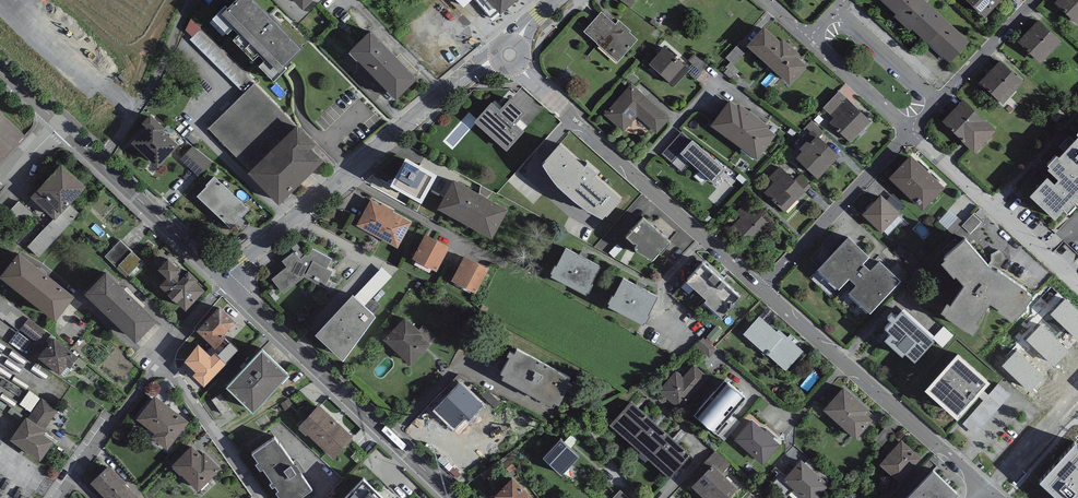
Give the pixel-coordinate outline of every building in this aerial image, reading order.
[(254,0),(237,0),(227,10),(225,9),(213,21),(227,36),(233,30),(239,36),(233,42),(253,63),(259,57),(265,63),(259,69),(274,84),(287,72),(284,69),(304,51),(254,0)] [(302,11),(314,0),(291,0),(302,11)] [(463,7),(464,8),(474,0),(455,0),(463,7)] [(500,14),(488,0),(474,0),(492,22),(500,14)] [(500,14),(518,0),(488,0),(500,14)] [(632,10),(640,0),(618,0),(632,10)] [(924,0),(880,0),(879,1),(949,63),(969,42),(924,0)] [(985,18),(1003,0),(966,0),(985,18)] [(1055,4),(1077,26),(1077,25),(1077,0),(1059,0),(1055,4)] [(615,25),(601,13),(584,32),(618,62),(637,41),(629,33),(631,32),(619,21),(615,25)] [(193,38),(202,28),(191,19),(185,31),(193,38)] [(1061,43),(1039,21),(1018,42),(1040,64),(1061,43)] [(779,41),(764,27),(746,48),(790,86),(807,67),(797,59),(800,54),(782,38),(779,41)] [(256,82),(202,28),(193,38),(190,40),(245,94),(255,83),(256,82)] [(418,80),(371,32),(348,54),(395,102),(418,80)] [(690,70),(664,47),(648,65),(674,88),(690,70)] [(1022,82),(1000,62),(981,83),(1002,103),(1022,82)] [(297,126),(255,83),(245,94),(208,129),(250,172),(297,126)] [(670,119),(631,84),(604,115),(624,132),(637,117),(657,134),(670,119)] [(847,98),(839,91),(823,108),(830,115),(847,98)] [(492,99),(474,119),(507,147),(524,128),(515,121),(526,109),(510,95),(500,107),(492,99)] [(871,121),(847,98),(830,115),(835,119),(830,124),(851,143),(871,121)] [(996,130),(963,100),(942,122),(975,152),(996,130)] [(739,107),(730,101),(711,126),(758,161),(777,136),(768,130),(770,127),(740,105),(739,107)] [(0,111),(0,164),(26,135),(0,111)] [(165,130),(150,116),(141,125),(145,129),(131,144),(157,169),(178,147),(163,132),(165,130)] [(469,129),(462,123),(446,140),(453,146),(469,129)] [(316,146),(297,126),(250,172),(247,175),(278,206),(324,163),(311,150),(316,146)] [(584,155),(560,134),(540,156),(556,180),(583,201),(602,213),(623,191),(598,167),(601,163),(587,152),(584,155)] [(839,157),(817,136),(811,143),(808,141),(799,150),(801,152),(795,159),(817,180),(839,157)] [(1060,160),(1057,157),(1047,168),(1049,171),(1048,172),(1059,183),(1055,187),(1047,180),(1030,198),(1055,222),(1064,213),(1067,216),(1076,208),(1071,203),(1077,197),(1077,198),(1077,140),(1060,160)] [(725,171),(692,141),(672,163),(681,171),(689,162),(713,184),(725,171)] [(213,162),(193,147),(180,160),(199,177),(213,162)] [(437,167),(406,151),(390,178),(423,196),(437,167)] [(945,189),(911,157),(889,179),(923,212),(945,189)] [(61,160),(30,194),(54,216),(68,202),(86,183),(61,160)] [(794,181),(780,167),(767,181),(772,185),(765,192),(785,212),(805,191),(794,181)] [(811,185),(800,175),(794,181),(805,191),(811,185)] [(507,203),(453,176),(438,204),(492,232),(507,203)] [(214,177),(206,186),(207,187),(197,198),(230,228),(241,216),(242,218),(249,210),(214,177)] [(900,214),(881,196),(862,215),(882,234),(900,214)] [(411,219),(370,197),(356,223),(397,245),(411,219)] [(79,213),(68,202),(54,216),(26,246),(37,257),(79,213)] [(772,227),(746,203),(736,213),(741,218),(732,228),(753,247),(772,227)] [(19,204),(13,214),(22,219),(28,210),(19,204)] [(670,237),(643,212),(626,230),(634,237),(635,236),(637,239),(636,240),(635,241),(635,243),(636,244),(652,254),(659,246),(660,248),(670,237)] [(972,235),(981,223),(973,217),(964,229),(972,235)] [(450,242),(425,230),(412,255),(437,267),(450,242)] [(869,259),(848,239),(817,271),(839,292),(850,281),(856,287),(848,295),(870,316),(902,282),(880,262),(870,272),(863,265),(869,259)] [(601,259),(566,241),(556,259),(555,258),(550,267),(552,267),(551,269),(586,288),(587,285),(589,286),(593,278),(592,277),(601,259)] [(297,242),(291,246),(294,249),(282,259),(287,265),(271,277),(283,292),(304,274),(328,287),(331,281),(328,279),(333,268),(327,265),(331,257),(312,246),(305,252),(297,242)] [(988,269),(965,243),(943,261),(945,263),(941,266),(954,281),(956,280),(964,289),(950,309),(946,307),(942,316),(946,319),(945,320),(968,336),(969,335),(973,338),(979,329),(976,327),(990,306),(998,312),(997,314),(1012,325),(1016,321),(1017,322),(1027,311),(1026,310),(1032,300),(1026,296),(1027,295),(998,274),(996,275),(988,269)] [(74,290),(19,247),(0,270),(55,314),(74,290)] [(489,264),(464,251),(451,275),(475,289),(489,264)] [(178,263),(168,253),(157,264),(168,274),(160,282),(168,290),(186,307),(205,287),(195,278),(198,275),(188,266),(186,268),(180,261),(178,263)] [(739,291),(702,258),(687,274),(688,275),(686,277),(706,295),(704,297),(722,314),(727,308),(725,307),(739,291)] [(158,314),(106,265),(85,287),(137,336),(158,314)] [(658,290),(623,271),(613,290),(611,289),(607,297),(609,298),(608,300),(643,318),(644,316),(646,317),(650,308),(648,307),(658,290)] [(376,309),(352,287),(316,327),(342,354),(376,309)] [(1050,314),(1077,341),(1077,312),(1064,299),(1050,314)] [(220,303),(197,327),(211,340),(216,344),(225,333),(223,330),(235,317),(220,303)] [(405,313),(383,336),(411,362),(436,336),(423,324),(420,327),(405,313)] [(777,330),(759,314),(743,331),(766,352),(766,351),(785,368),(803,349),(779,327),(777,330)] [(903,318),(901,315),(898,318),(897,317),(896,319),(892,316),(889,320),(892,323),(885,330),(891,335),(888,338),(914,362),(932,342),(904,317),(903,318)] [(79,354),(53,333),(52,335),(28,316),(20,326),(44,346),(38,354),(59,371),(60,370),(64,373),(79,354)] [(1040,323),(1025,338),(1053,365),(1068,350),(1040,323)] [(211,340),(206,346),(198,339),(182,357),(209,381),(240,346),(225,333),(216,344),(211,340)] [(289,368),(262,342),(226,380),(254,406),(289,368)] [(529,350),(516,344),(514,348),(509,346),(507,351),(509,352),(501,368),(504,370),(502,374),(553,401),(555,399),(558,401),(568,383),(570,384),(573,379),(568,377),(570,373),(558,366),(559,365),(529,350)] [(1014,349),(999,364),(1028,391),(1042,376),(1014,349)] [(989,386),(957,358),(925,394),(958,422),(989,386)] [(683,375),(676,369),(657,389),(675,404),(685,394),(688,398),(709,376),(695,362),(683,375)] [(745,394),(724,377),(694,412),(715,430),(745,394)] [(476,394),(460,379),(438,401),(447,410),(444,413),(454,423),(465,412),(468,415),(479,405),(472,398),(476,394)] [(869,406),(844,383),(823,406),(856,434),(872,416),(866,410),(869,406)] [(986,400),(963,425),(975,436),(1011,397),(999,386),(986,400)] [(189,418),(155,392),(136,417),(154,431),(151,435),(167,447),(189,418)] [(57,409),(41,397),(28,416),(26,414),(10,437),(40,458),(54,439),(43,432),(46,428),(44,427),(57,409)] [(691,452),(631,398),(610,422),(670,476),(691,452)] [(353,434),(318,401),(298,422),(332,455),(353,434)] [(780,445),(752,420),(735,440),(763,465),(780,445)] [(894,431),(887,424),(874,437),(882,444),(894,431)] [(252,449),(258,457),(255,459),(260,466),(263,464),(272,477),(270,479),(273,483),(275,481),(279,486),(276,488),(280,494),(283,493),(287,497),(293,497),(312,485),(301,470),(302,469),(300,466),(301,466),(296,459),(295,459),(294,458),(293,458),(280,439),(279,439),(275,433),(252,449)] [(560,435),(543,453),(561,470),(579,453),(560,435)] [(902,437),(879,462),(899,481),(922,456),(902,437)] [(1039,479),(1060,497),(1077,497),(1077,445),(1073,441),(1039,479)] [(201,452),(192,442),(172,462),(198,489),(221,466),(205,449),(201,452)] [(801,457),(783,477),(806,497),(815,497),(829,482),(801,457)] [(108,462),(91,478),(109,497),(132,497),(137,493),(108,462)] [(1032,462),(1009,488),(1014,492),(1037,467),(1032,462)] [(713,466),(691,488),(702,497),(729,497),(737,490),(713,466)] [(908,497),(955,497),(957,496),(933,471),(908,497)] [(363,473),(339,497),(388,497),(378,488),(379,487),(363,473)] [(512,473),(494,491),(501,497),(537,497),(538,497),(512,473)]
